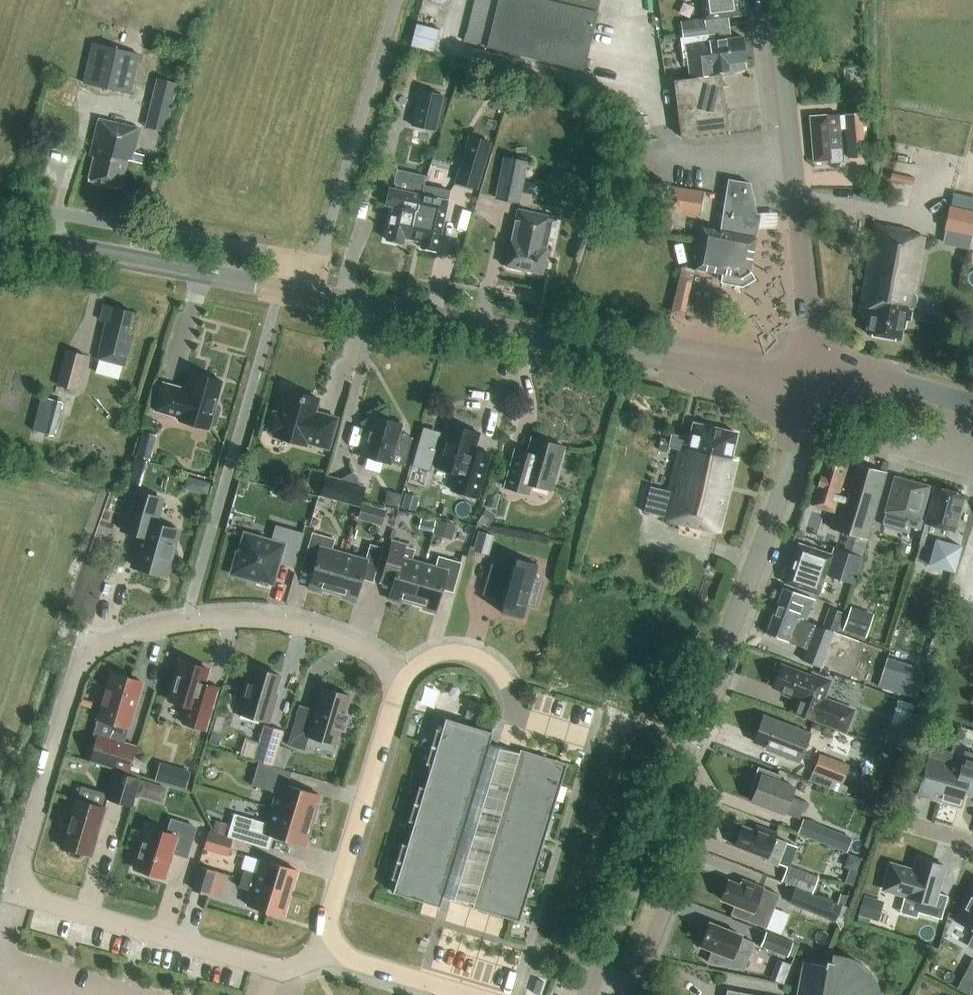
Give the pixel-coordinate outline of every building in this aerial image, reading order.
[(443,16),(447,0),(423,0),(421,10),(443,16)] [(486,46),(583,70),(600,0),(497,0),(486,46)] [(713,34),(727,32),(726,16),(739,14),(738,0),(700,0),(703,17),(680,20),(682,38),(713,34)] [(440,28),(417,23),(411,45),(434,51),(440,28)] [(727,32),(713,34),(713,40),(681,44),(683,57),(687,56),(690,77),(673,79),(680,136),(728,130),(726,116),(730,109),(724,103),(720,73),(743,68),(742,61),(744,60),(742,37),(728,38),(727,32)] [(130,93),(139,54),(93,43),(84,82),(130,93)] [(509,86),(503,77),(498,96),(505,102),(509,86)] [(177,84),(156,79),(144,129),(165,134),(177,84)] [(435,130),(443,95),(419,90),(412,125),(435,130)] [(866,156),(862,112),(844,113),(844,115),(809,116),(813,161),(829,160),(829,162),(842,161),(838,129),(845,128),(847,157),(866,156)] [(132,161),(140,129),(98,118),(90,155),(94,156),(89,180),(121,187),(128,160),(132,161)] [(489,143),(470,137),(456,181),(475,187),(489,143)] [(523,181),(527,162),(503,157),(495,197),(515,201),(519,180),(523,181)] [(749,271),(758,224),(750,183),(727,179),(719,231),(701,227),(694,268),(740,277),(749,271)] [(413,239),(424,184),(410,181),(408,192),(389,187),(385,204),(393,206),(386,239),(403,243),(404,237),(413,239)] [(424,184),(413,239),(421,241),(420,247),(437,251),(444,216),(433,214),(439,188),(424,184)] [(698,216),(702,190),(672,185),(668,211),(698,216)] [(972,235),(972,197),(953,194),(951,206),(950,206),(942,242),(971,247),(972,235)] [(547,248),(554,216),(518,209),(511,240),(505,266),(542,273),(547,248)] [(909,319),(924,236),(908,233),(909,230),(873,223),(859,305),(867,306),(865,316),(869,316),(866,332),(899,338),(901,327),(903,327),(904,318),(909,319)] [(673,306),(684,309),(694,277),(682,273),(673,306)] [(124,365),(132,336),(127,334),(133,312),(103,304),(100,320),(106,321),(98,358),(124,365)] [(77,390),(86,355),(67,350),(58,385),(77,390)] [(216,403),(222,381),(192,372),(187,389),(163,382),(155,410),(179,417),(178,420),(209,428),(210,425),(213,426),(216,425),(221,407),(219,404),(216,403)] [(337,418),(315,411),(319,398),(286,389),(279,413),(274,411),(268,432),(274,433),(273,435),(306,445),(306,442),(328,448),(337,418)] [(54,435),(63,401),(41,396),(33,429),(54,435)] [(404,465),(412,437),(398,433),(401,423),(391,420),(385,408),(360,422),(367,434),(361,455),(390,463),(390,461),(404,465)] [(474,449),(479,432),(447,423),(435,467),(456,473),(451,490),(477,497),(490,453),(474,449)] [(730,458),(736,433),(693,423),(689,438),(685,437),(681,451),(679,450),(670,491),(650,486),(644,512),(663,516),(663,518),(719,532),(736,459),(730,458)] [(429,470),(441,430),(424,425),(412,465),(429,470)] [(150,462),(157,436),(142,432),(135,458),(150,462)] [(551,489),(563,446),(532,437),(528,453),(514,449),(504,486),(529,493),(531,484),(551,489)] [(860,556),(866,538),(885,473),(849,462),(825,455),(811,505),(833,511),(829,527),(849,533),(844,550),(834,547),(831,554),(798,543),(784,583),(818,594),(825,574),(852,583),(861,556),(860,556)] [(359,485),(352,472),(340,479),(326,475),(320,495),(359,506),(364,486),(359,485)] [(919,528),(921,520),(920,520),(929,485),(893,475),(884,511),(885,512),(882,523),(885,527),(900,531),(904,529),(905,524),(919,528)] [(210,490),(212,480),(189,476),(187,486),(210,490)] [(934,486),(918,543),(932,547),(928,564),(953,571),(960,546),(943,541),(946,528),(953,530),(963,494),(934,486)] [(164,574),(177,530),(156,524),(163,499),(132,490),(121,529),(142,535),(133,566),(164,574)] [(397,506),(400,493),(387,490),(384,504),(397,506)] [(412,493),(403,491),(400,506),(409,508),(413,509),(417,495),(412,493)] [(382,526),(387,509),(362,502),(357,519),(382,526)] [(455,524),(438,519),(434,534),(451,538),(455,524)] [(294,564),(303,533),(276,525),(271,541),(245,533),(239,554),(237,553),(231,573),(247,578),(248,576),(272,583),(279,560),(294,564)] [(494,534),(479,530),(473,549),(489,554),(494,534)] [(332,592),(343,553),(331,549),(334,539),(312,532),(303,562),(315,565),(308,588),(320,592),(321,589),(332,592)] [(412,602),(423,563),(411,560),(414,549),(392,543),(384,572),(395,575),(388,599),(400,602),(401,599),(412,602)] [(343,553),(332,592),(343,595),(342,598),(355,602),(361,578),(373,581),(382,547),(370,544),(365,559),(343,553)] [(423,563),(412,602),(423,606),(423,609),(435,612),(441,589),(453,592),(461,562),(438,556),(435,567),(423,563)] [(533,580),(538,564),(516,558),(512,569),(491,563),(482,594),(504,600),(500,612),(522,618),(527,602),(535,604),(541,582),(533,580)] [(774,609),(805,620),(813,600),(782,588),(774,609)] [(865,637),(873,613),(850,606),(842,629),(865,637)] [(822,626),(837,631),(844,613),(829,607),(822,626)] [(814,624),(805,620),(774,609),(765,633),(796,645),(798,640),(807,643),(801,660),(821,667),(833,632),(814,625),(814,624)] [(909,663),(885,656),(876,686),(900,693),(909,663)] [(205,729),(214,701),(218,686),(204,682),(208,668),(181,660),(169,700),(187,705),(182,722),(205,729)] [(845,729),(852,711),(821,699),(827,682),(781,664),(772,687),(784,692),(783,694),(800,700),(795,712),(813,719),(814,717),(845,729)] [(272,702),(280,675),(253,667),(245,694),(243,694),(237,712),(269,722),(274,703),(272,702)] [(129,727),(142,681),(111,673),(98,718),(93,734),(98,735),(90,760),(128,771),(135,747),(124,743),(128,727),(129,727)] [(346,713),(351,695),(321,685),(313,708),(300,704),(287,744),(304,749),(309,736),(336,745),(341,729),(344,730),(349,714),(346,713)] [(910,720),(917,702),(902,697),(895,715),(910,720)] [(784,724),(762,715),(753,741),(765,745),(764,748),(798,762),(810,732),(784,722),(784,724)] [(461,723),(448,719),(445,718),(442,730),(436,728),(426,763),(431,764),(424,787),(419,785),(408,821),(414,822),(407,845),(401,843),(391,878),(397,880),(393,892),(439,906),(441,901),(449,903),(451,897),(474,904),(472,907),(519,921),(567,763),(520,749),(519,753),(489,743),(492,732),(461,723)] [(888,722),(883,739),(902,744),(906,727),(888,722)] [(272,765),(283,730),(267,725),(256,760),(272,765)] [(825,747),(858,760),(865,742),(833,729),(825,747)] [(212,730),(208,743),(217,746),(221,732),(212,730)] [(917,795),(938,801),(950,762),(948,761),(951,751),(919,742),(913,766),(924,769),(917,795)] [(950,762),(938,801),(960,807),(964,794),(972,796),(972,753),(965,750),(961,765),(950,762)] [(845,794),(850,778),(845,776),(849,764),(819,753),(809,780),(845,794)] [(187,786),(192,768),(162,759),(156,777),(187,786)] [(271,807),(313,819),(320,795),(288,785),(292,772),(258,762),(251,784),(273,790),(275,794),(271,807)] [(136,793),(140,779),(117,772),(108,799),(131,806),(136,793)] [(799,818),(805,801),(790,796),(794,786),(761,774),(751,800),(783,813),(784,812),(799,818)] [(166,786),(140,778),(140,779),(136,793),(162,801),(166,786)] [(85,788),(85,801),(107,801),(108,789),(85,788)] [(91,855),(105,807),(74,798),(69,815),(65,816),(63,825),(65,828),(60,846),(69,849),(68,852),(69,855),(78,857),(80,856),(82,852),(91,855)] [(306,844),(313,819),(271,807),(268,818),(264,821),(252,817),(245,840),(269,847),(273,834),(306,844)] [(825,843),(831,829),(804,818),(798,833),(825,843)] [(187,856),(196,827),(171,819),(167,832),(148,826),(135,868),(163,877),(171,852),(187,856)] [(776,832),(756,825),(754,830),(741,825),(734,845),(766,857),(765,860),(777,865),(777,863),(787,866),(781,880),(812,892),(818,876),(789,865),(797,846),(774,837),(776,832)] [(228,855),(233,838),(209,830),(204,848),(228,855)] [(846,851),(851,838),(832,831),(827,843),(846,851)] [(856,871),(861,858),(848,853),(843,866),(856,871)] [(936,892),(944,865),(915,857),(912,867),(889,861),(881,890),(904,897),(900,912),(917,917),(918,912),(941,919),(948,895),(936,892)] [(241,878),(291,893),(297,870),(260,859),(256,873),(244,869),(241,878)] [(208,893),(215,871),(199,866),(192,889),(208,893)] [(284,916),(291,893),(241,878),(239,887),(251,890),(247,904),(284,916)] [(775,892),(742,879),(740,884),(728,879),(720,899),(753,912),(756,904),(769,909),(775,892)] [(831,915),(836,904),(825,900),(826,899),(791,885),(785,901),(820,915),(821,911),(831,915)] [(955,920),(972,929),(972,886),(955,920)] [(867,892),(860,912),(878,919),(885,898),(867,892)] [(742,969),(748,956),(753,942),(739,937),(740,934),(709,922),(700,945),(711,950),(707,962),(742,969)] [(787,956),(793,942),(766,932),(761,946),(787,956)] [(855,960),(844,956),(832,954),(830,961),(826,960),(825,965),(803,961),(797,994),(880,994),(877,984),(872,974),(865,966),(855,960)] [(972,958),(964,974),(972,979),(972,959),(972,958)]
